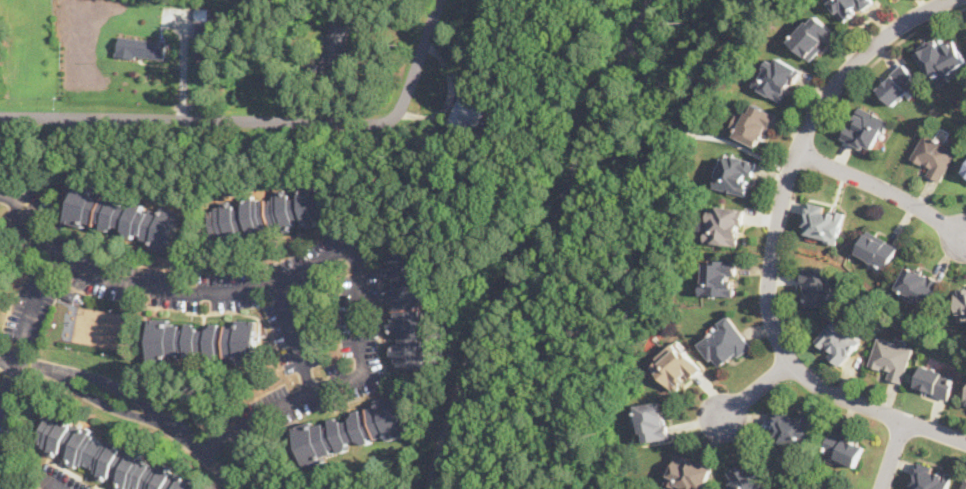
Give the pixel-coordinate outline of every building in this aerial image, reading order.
[(846,23),(876,0),(829,0),(846,23)] [(837,32),(815,11),(789,39),(811,60),(837,32)] [(211,45),(210,33),(216,33),(216,23),(197,24),(198,35),(202,35),(203,40),(207,40),(207,46),(211,45)] [(349,27),(330,23),(321,69),(340,73),(349,27)] [(167,40),(119,35),(117,54),(165,59),(167,40)] [(955,39),(941,46),(935,36),(915,47),(932,81),(965,64),(965,59),(955,39)] [(800,67),(777,56),(773,63),(766,60),(754,86),(783,101),(800,67)] [(877,89),(896,106),(921,79),(903,62),(877,89)] [(479,103),(484,91),(465,83),(447,123),(466,132),(471,122),(480,126),(488,108),(479,103)] [(775,112),(747,99),(731,133),(759,146),(775,112)] [(840,136),(873,152),(889,118),(857,102),(840,136)] [(944,179),(959,147),(925,131),(910,163),(944,179)] [(758,159),(723,150),(714,187),(749,195),(758,159)] [(181,210),(76,184),(68,220),(151,240),(149,246),(171,252),(181,210)] [(324,185),(207,206),(213,241),(331,220),(324,185)] [(847,209),(811,200),(803,234),(838,243),(847,209)] [(740,245),(745,208),(714,204),(713,213),(704,213),(702,231),(707,231),(705,241),(740,245)] [(856,255),(889,269),(900,242),(867,229),(856,255)] [(430,367),(426,248),(386,250),(389,334),(394,333),(395,368),(430,367)] [(736,295),(738,259),(702,257),(700,293),(736,295)] [(897,289),(931,305),(943,279),(908,264),(897,289)] [(801,269),(804,306),(833,303),(829,266),(801,269)] [(965,319),(965,287),(955,289),(960,320),(965,319)] [(814,339),(840,364),(865,338),(839,313),(814,339)] [(753,346),(732,315),(697,338),(718,370),(753,346)] [(257,319),(150,320),(150,360),(257,359),(257,319)] [(886,370),(884,377),(901,383),(914,347),(879,336),(870,365),(886,370)] [(678,391),(703,367),(681,344),(655,369),(678,391)] [(914,386),(948,399),(956,375),(923,363),(914,386)] [(406,433),(396,397),(293,427),(304,463),(406,433)] [(664,400),(637,406),(644,443),(671,438),(664,400)] [(812,442),(812,411),(776,411),(776,442),(812,442)] [(117,479),(121,479),(120,488),(204,488),(205,482),(59,414),(48,413),(37,439),(37,446),(117,479)] [(856,467),(865,443),(832,430),(822,453),(856,467)] [(713,463),(677,451),(667,483),(685,488),(704,488),(713,463)] [(734,488),(756,488),(768,483),(755,455),(724,470),(734,488)] [(954,473),(920,459),(908,488),(948,488),(954,473)]
